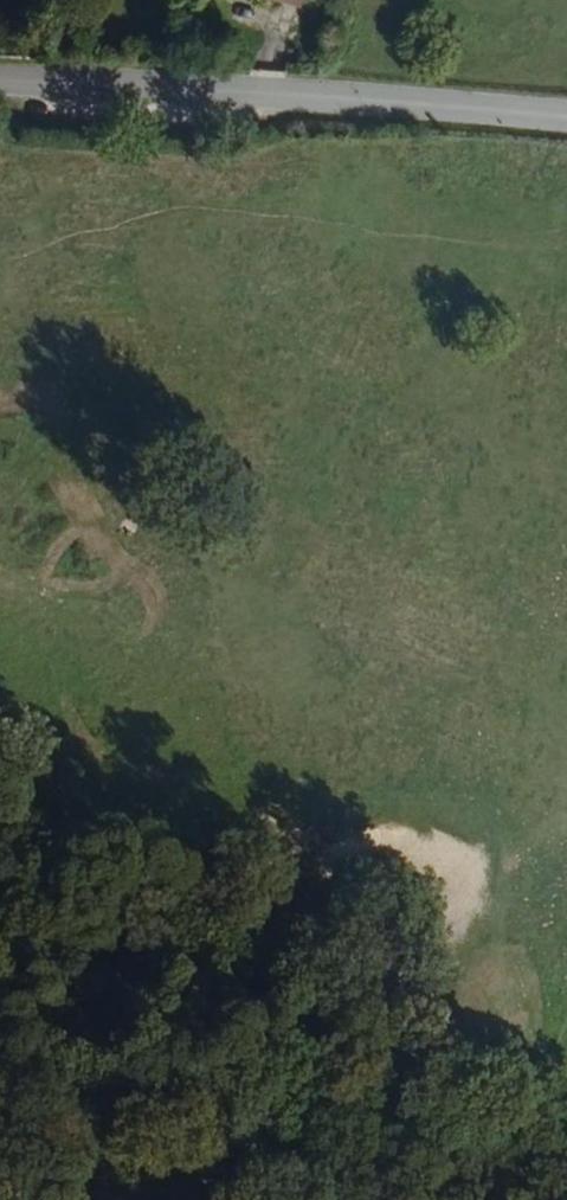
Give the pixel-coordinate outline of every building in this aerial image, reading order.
[(300,0),(255,0),(255,2),(298,11),(300,0)]
